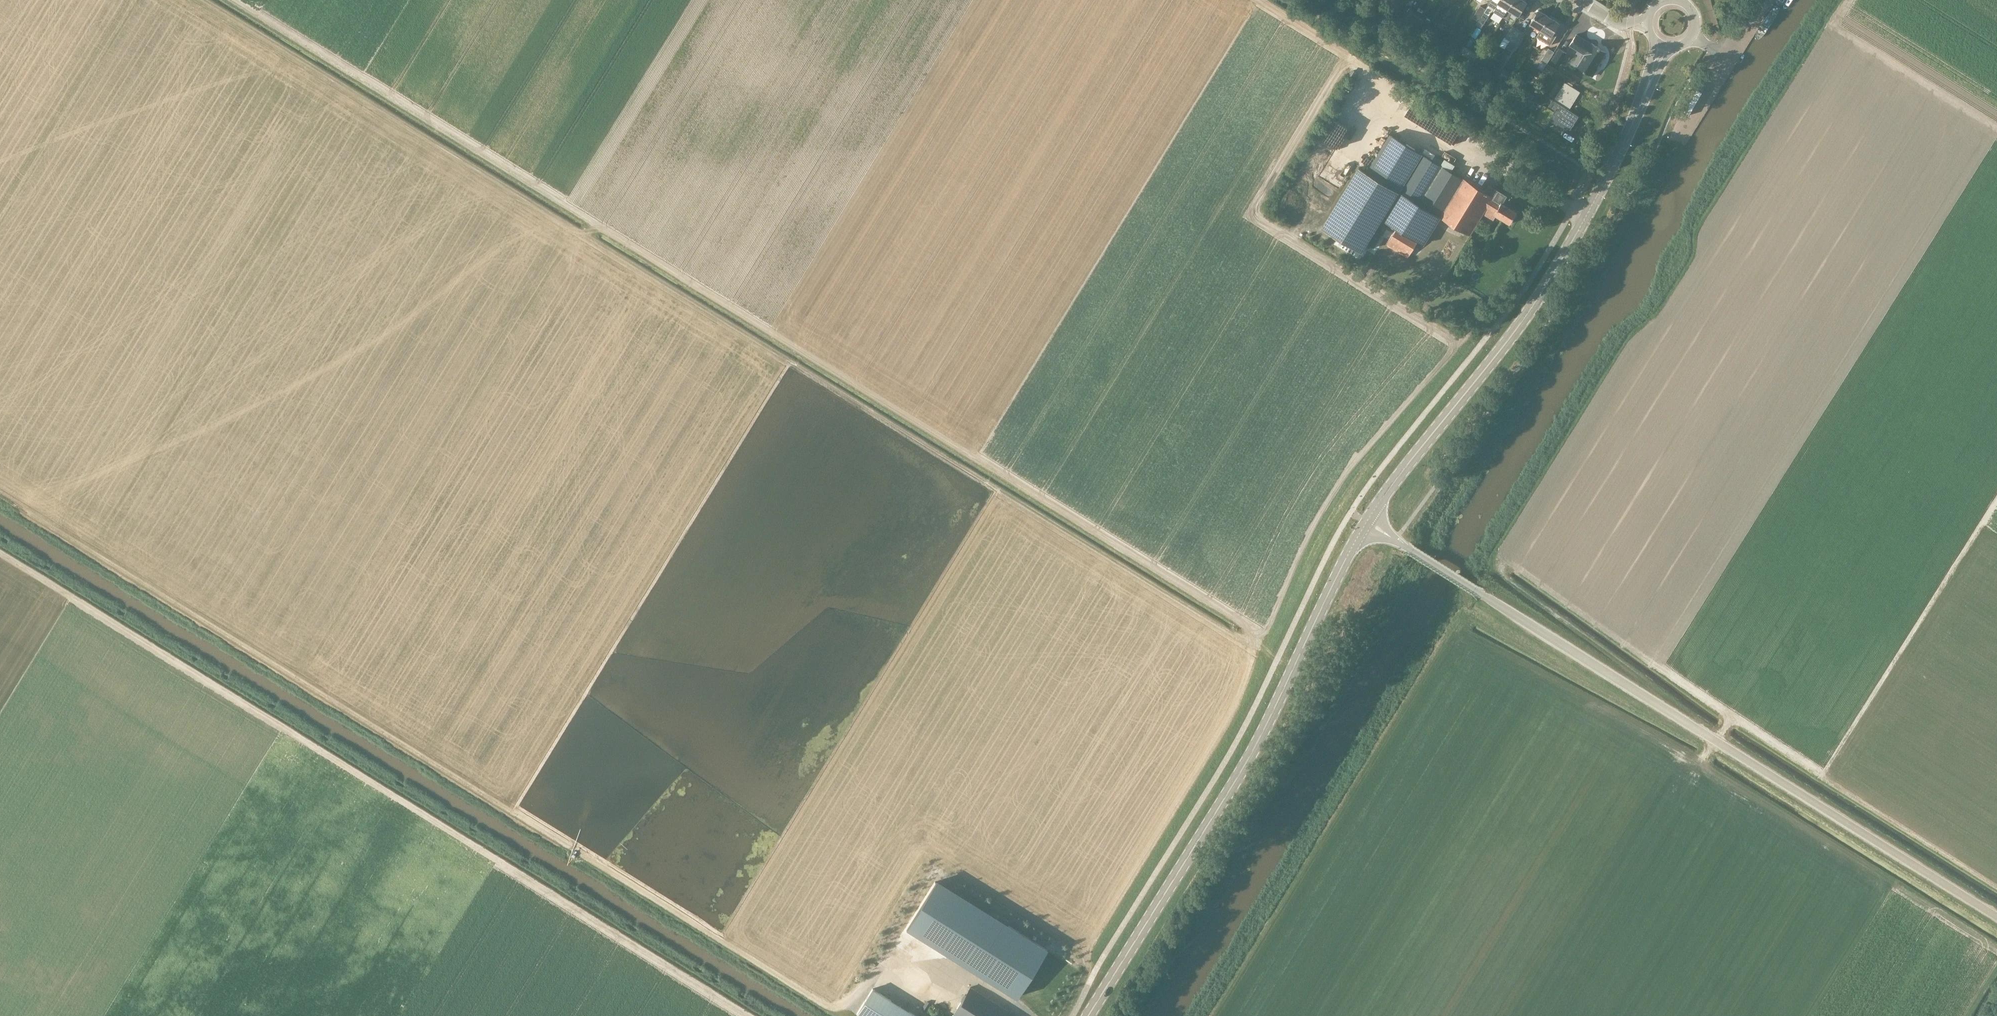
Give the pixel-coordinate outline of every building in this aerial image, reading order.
[(1478,20),(1483,24),(1490,12),(1493,11),(1502,17),(1513,0),(1490,0),(1485,8),(1478,20)] [(1502,17),(1507,19),(1511,12),(1517,16),(1526,2),(1522,0),(1513,0),(1502,17)] [(1478,20),(1485,8),(1480,5),(1472,17),(1478,20)] [(1539,30),(1548,16),(1537,10),(1529,24),(1525,31),(1529,34),(1534,27),(1539,30)] [(1540,30),(1536,36),(1550,45),(1557,34),(1553,32),(1559,23),(1548,16),(1539,30),(1540,30)] [(1510,41),(1517,29),(1512,26),(1505,38),(1510,41)] [(1511,51),(1515,44),(1523,32),(1517,29),(1510,41),(1506,48),(1511,51)] [(1591,43),(1591,44),(1576,34),(1569,45),(1584,54),(1581,60),(1586,63),(1582,70),(1592,76),(1598,68),(1596,67),(1606,52),(1591,43)] [(1546,64),(1553,52),(1548,48),(1540,60),(1546,64)] [(1566,52),(1559,48),(1552,60),(1559,64),(1566,52)] [(1570,129),(1578,116),(1568,110),(1580,92),(1564,82),(1553,99),(1552,99),(1548,105),(1554,109),(1553,111),(1544,105),(1534,120),(1545,127),(1549,120),(1558,126),(1560,123),(1570,129)] [(1358,167),(1321,227),(1361,252),(1366,244),(1373,248),(1381,234),(1374,230),(1381,218),(1397,228),(1387,244),(1408,257),(1418,241),(1423,244),(1439,216),(1469,235),(1486,207),(1495,212),(1494,214),(1509,223),(1516,212),(1501,203),(1505,196),(1491,188),(1488,194),(1392,135),(1368,173),(1358,167)] [(995,920),(934,881),(905,927),(1016,997),(1045,951),(1005,926),(1008,922),(998,915),(995,920)] [(1007,1010),(969,987),(951,1015),(1003,1015),(1007,1010)] [(856,1013),(860,1015),(917,1015),(872,988),(856,1013)]
